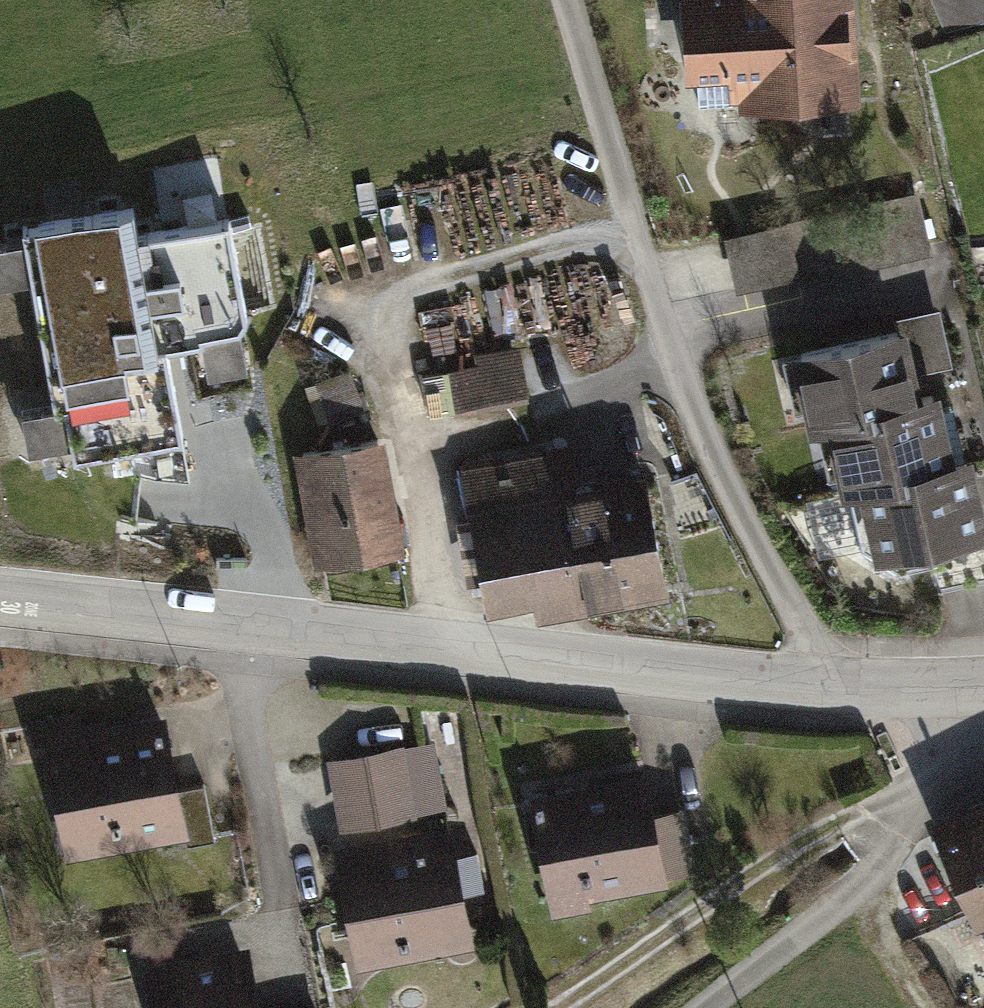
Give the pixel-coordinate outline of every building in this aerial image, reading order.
[(692,99),(747,95),(748,110),(856,103),(850,0),(686,0),(692,99)] [(918,190),(789,220),(802,274),(930,245),(918,190)] [(27,279),(50,405),(19,411),(27,453),(70,445),(72,453),(185,432),(170,349),(197,344),(203,377),(254,368),(227,220),(136,237),(131,206),(19,226),(22,239),(0,243),(0,284),(27,279)] [(737,289),(802,274),(789,220),(724,236),(737,289)] [(802,350),(819,423),(834,419),(921,400),(914,372),(953,363),(940,307),(895,317),(898,328),(802,350)] [(427,373),(436,415),(531,397),(520,342),(473,352),(475,363),(427,373)] [(353,371),(305,386),(318,425),(365,410),(353,371)] [(834,419),(849,485),(966,459),(955,406),(937,410),(934,397),(921,400),(834,419)] [(387,437),(297,452),(315,561),(405,546),(387,437)] [(573,440),(460,463),(489,607),(537,598),(540,615),(666,590),(642,470),(581,482),(573,440)] [(863,547),(897,570),(941,560),(947,583),(983,574),(983,494),(974,497),(966,459),(849,485),(863,547)] [(78,709),(27,719),(32,746),(47,743),(67,846),(185,823),(189,842),(214,837),(204,786),(176,792),(162,719),(82,734),(78,709)] [(401,747),(330,759),(341,825),(413,813),(401,747)] [(574,788),(535,796),(552,888),(585,882),(587,890),(697,870),(685,805),(651,811),(646,784),(575,797),(574,788)] [(937,823),(979,920),(983,918),(983,920),(983,803),(937,823)] [(451,833),(337,854),(355,950),(406,940),(409,957),(471,946),(451,833)] [(150,965),(158,1007),(257,1007),(249,961),(227,965),(225,951),(150,965)]
